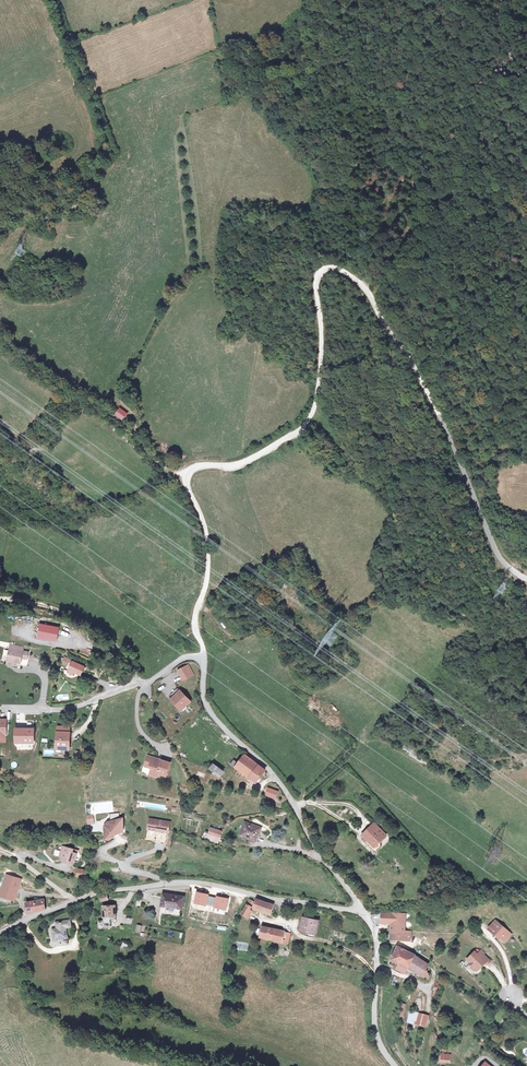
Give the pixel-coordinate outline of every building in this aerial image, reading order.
[(116,416),(123,421),(127,415),(120,410),(116,416)] [(39,623),(36,638),(56,642),(59,627),(39,623)] [(22,656),(27,657),(28,651),(23,650),(10,647),(8,659),(20,662),(22,656)] [(28,658),(27,657),(22,656),(20,662),(8,659),(8,663),(20,665),(20,664),(27,665),(28,658)] [(72,661),(68,668),(69,673),(73,671),(79,674),(84,667),(72,661)] [(173,670),(179,680),(188,674),(182,664),(173,670)] [(187,700),(176,691),(168,700),(178,707),(182,703),(183,704),(187,700)] [(15,729),(15,743),(34,743),(34,729),(15,729)] [(70,732),(57,732),(56,749),(67,749),(68,741),(70,741),(70,732)] [(233,757),(231,760),(256,778),(265,765),(244,750),(237,760),(233,757)] [(157,775),(157,773),(158,770),(167,773),(170,762),(149,755),(147,762),(151,763),(150,766),(152,767),(150,773),(157,775)] [(223,768),(213,761),(209,766),(220,773),(223,768)] [(268,788),(277,790),(278,784),(270,781),(268,788)] [(360,827),(372,839),(385,828),(373,815),(360,827)] [(169,821),(148,819),(147,829),(168,831),(169,821)] [(111,831),(122,831),(122,826),(121,826),(121,820),(107,821),(105,824),(107,827),(104,829),(108,833),(111,831)] [(256,826),(239,825),(238,839),(255,840),(256,826)] [(210,826),(208,833),(205,832),(203,836),(219,842),(223,830),(210,826)] [(62,841),(52,840),(52,845),(53,845),(52,852),(54,854),(59,855),(59,853),(66,854),(67,845),(62,844),(62,841)] [(75,876),(86,878),(88,870),(77,867),(75,876)] [(7,899),(12,900),(15,880),(1,878),(0,882),(0,898),(2,899),(7,899)] [(160,901),(182,903),(183,890),(162,888),(160,901)] [(229,898),(196,891),(193,903),(226,910),(229,898)] [(25,901),(27,914),(45,910),(43,898),(34,900),(25,901)] [(271,903),(255,898),(251,907),(268,913),(271,903)] [(248,899),(241,912),(244,914),(244,916),(246,917),(250,911),(248,909),(252,902),(248,899)] [(116,906),(104,907),(105,922),(117,920),(116,906)] [(389,935),(408,937),(409,928),(403,928),(404,911),(395,911),(393,911),(390,911),(386,910),(383,911),(378,911),(373,912),(368,911),(373,922),(379,922),(390,921),(389,935)] [(50,929),(53,941),(59,940),(59,938),(61,938),(61,940),(66,938),(64,927),(68,926),(67,919),(53,922),(54,929),(50,929)] [(308,934),(312,922),(302,919),(299,931),(308,934)] [(494,934),(495,933),(503,941),(510,933),(495,919),(487,928),(494,934)] [(317,923),(312,922),(308,934),(314,935),(317,923)] [(288,934),(281,930),(261,926),(258,937),(286,943),(288,934)] [(422,969),(426,962),(412,952),(396,943),(389,956),(396,960),(394,965),(402,970),(405,965),(419,973),(422,969)] [(470,967),(472,969),(476,969),(482,961),(485,964),(488,960),(481,953),(482,951),(480,949),(476,953),(473,950),(465,958),(469,961),(468,962),(471,965),(470,967)] [(412,1009),(411,1017),(413,1018),(412,1020),(422,1023),(425,1013),(412,1009)] [(452,1058),(442,1058),(442,1065),(452,1065),(452,1058)]
